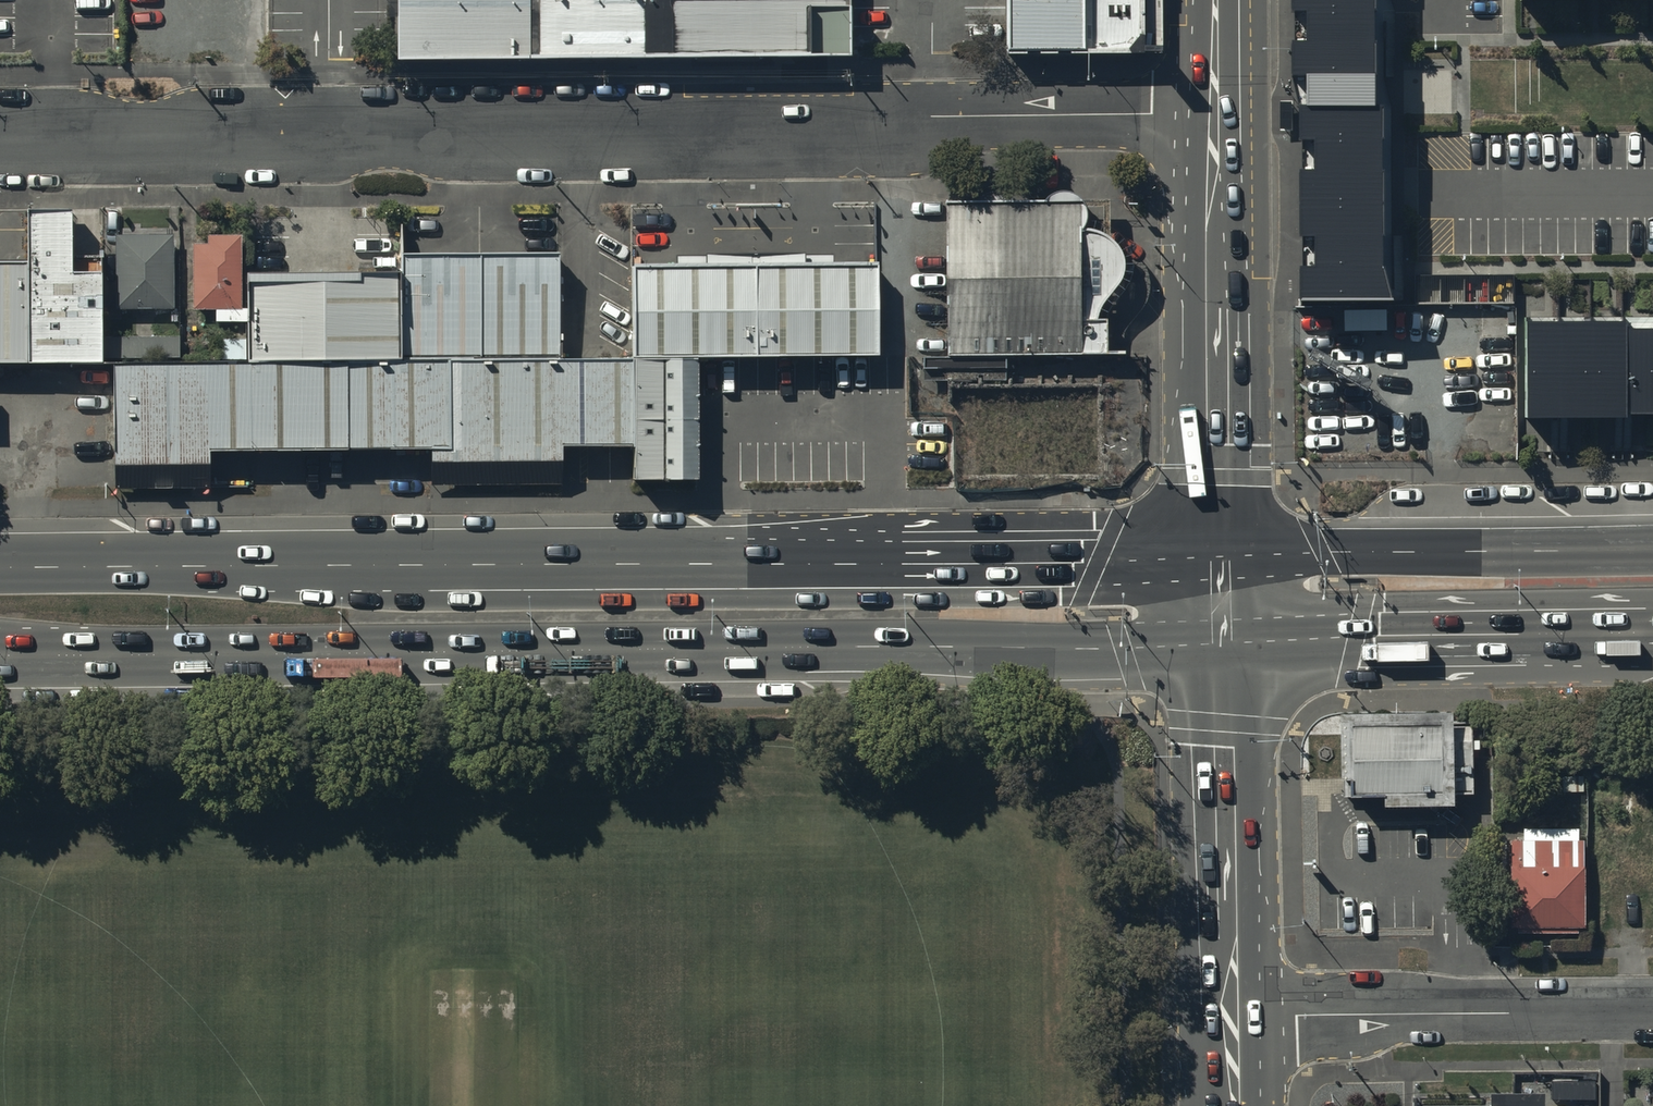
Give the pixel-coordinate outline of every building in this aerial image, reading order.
[(396,70),(856,67),(856,0),(396,0),(396,70)] [(1010,57),(1141,55),(1140,0),(1009,0),(1010,57)] [(1293,300),(1397,299),(1392,0),(1288,0),(1293,300)] [(1080,205),(948,204),(948,353),(1080,353),(1080,205)] [(32,217),(32,371),(106,371),(102,282),(76,284),(75,217),(32,217)] [(175,244),(116,245),(117,318),(175,318),(175,244)] [(556,247),(398,248),(400,351),(555,352),(556,247)] [(240,254),(191,254),(192,321),(240,320),(240,254)] [(873,261),(630,260),(630,354),(873,353),(873,261)] [(393,265),(248,267),(249,353),(395,350),(393,265)] [(29,372),(28,274),(0,274),(0,372),(29,372)] [(1522,316),(1522,408),(1652,407),(1652,316),(1522,316)] [(626,353),(113,358),(113,459),(208,458),(208,449),(424,448),(424,458),(554,457),(554,443),(626,443),(626,353)] [(629,364),(629,479),(695,479),(694,364),(629,364)] [(1340,709),(1342,774),(1351,773),(1351,792),(1384,791),(1384,801),(1454,800),(1454,785),(1474,785),(1472,714),(1453,715),(1453,707),(1340,709)] [(1584,838),(1511,838),(1511,924),(1584,924),(1584,838)] [(1544,1091),(1522,1091),(1490,1091),(1490,1104),(1416,1105),(1544,1105),(1544,1091)]
